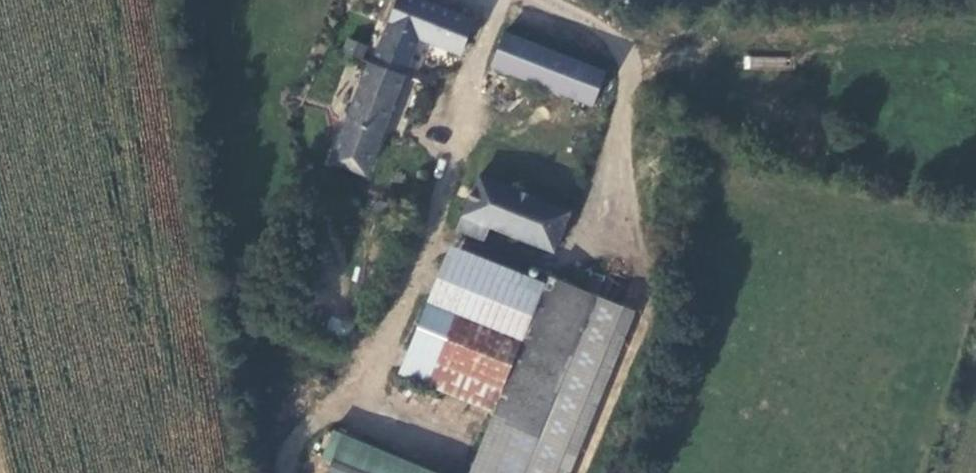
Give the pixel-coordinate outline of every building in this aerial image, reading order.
[(434,0),(387,0),(369,51),(362,56),(357,64),(359,75),(341,132),(334,155),(365,166),(371,151),(413,28),(453,42),(463,12),(434,0)] [(600,68),(498,27),(486,59),(588,99),(600,68)] [(749,59),(750,70),(788,67),(787,56),(749,59)] [(484,221),(547,249),(549,244),(561,209),(474,173),(451,227),(477,238),(484,221)] [(426,300),(518,334),(532,289),(442,256),(426,300)] [(546,274),(493,413),(538,431),(591,292),(546,274)] [(397,376),(491,410),(517,336),(424,303),(397,376)] [(395,379),(390,393),(479,426),(485,428),(489,415),(395,379)]
